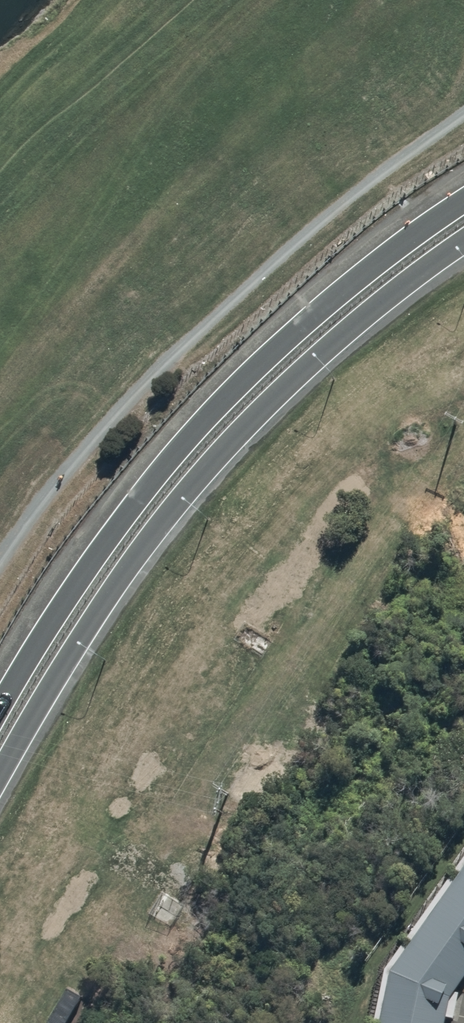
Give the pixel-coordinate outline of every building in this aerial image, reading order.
[(373,1022),(438,1022),(445,988),(463,960),(463,853),(387,959),(373,1022)]
